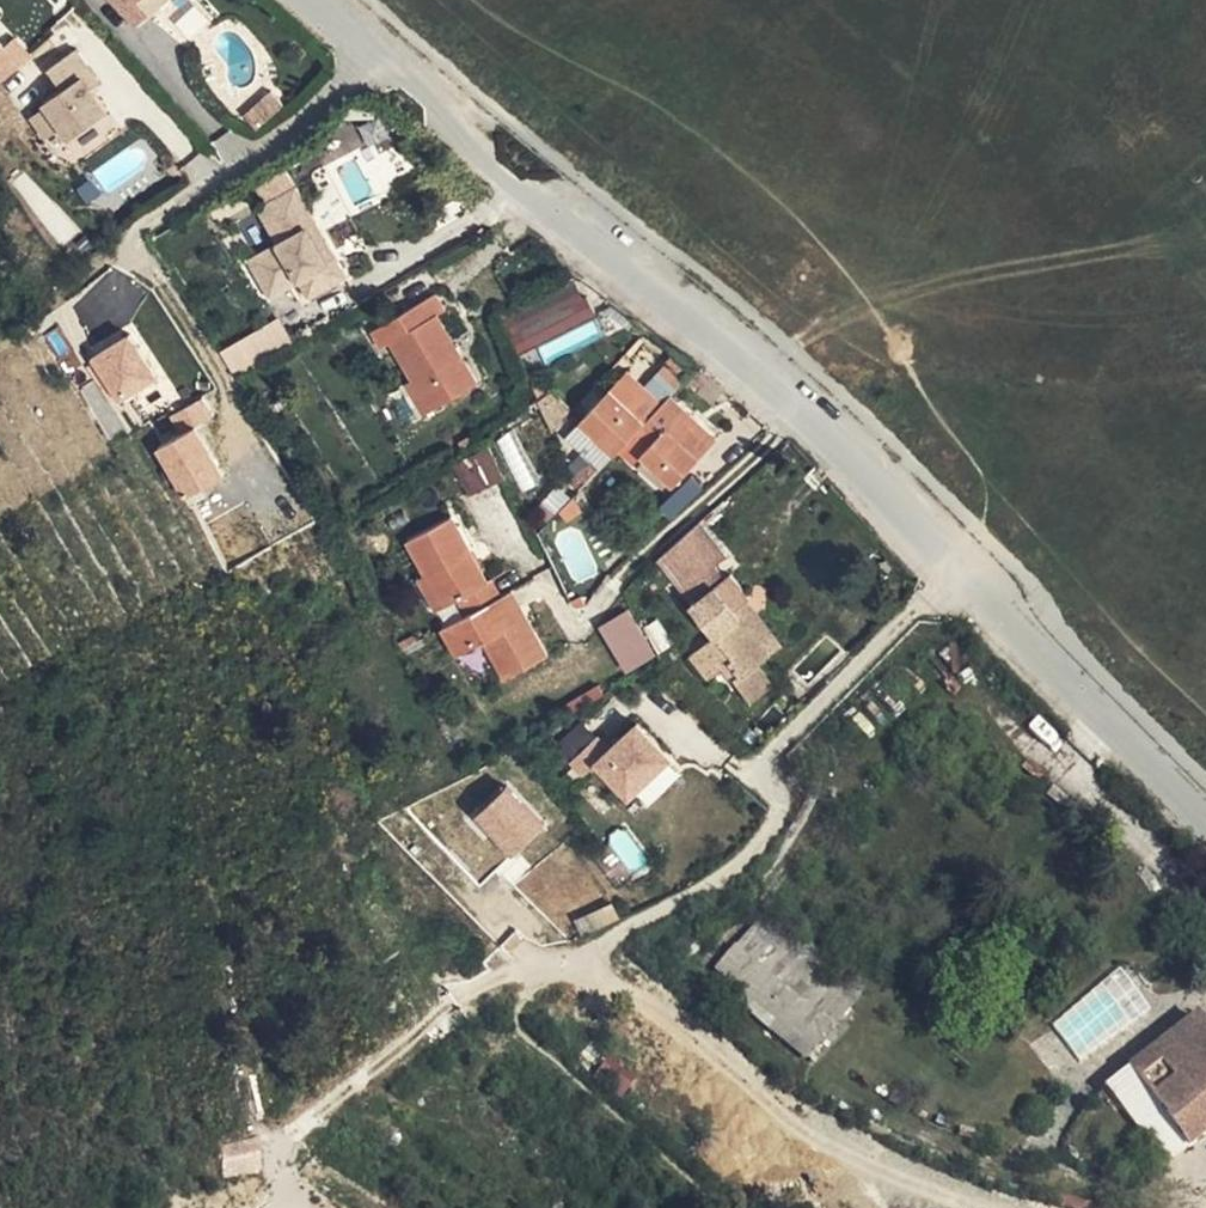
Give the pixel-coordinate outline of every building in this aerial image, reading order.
[(133,31),(147,19),(134,4),(139,0),(105,0),(133,31)] [(33,59),(16,37),(0,49),(0,84),(33,59)] [(74,52),(46,72),(61,94),(42,107),(45,111),(28,123),(42,142),(58,130),(66,142),(105,115),(84,85),(93,79),(74,52)] [(275,81),(266,89),(278,102),(287,94),(275,81)] [(266,89),(248,104),(260,117),(278,102),(266,89)] [(377,120),(358,125),(364,146),(383,141),(377,120)] [(324,259),(330,255),(290,188),(275,197),(296,231),(303,227),(324,259)] [(341,274),(330,255),(324,259),(303,227),(296,231),(275,197),(253,210),(274,246),(245,262),(266,299),(286,287),(282,281),(293,274),(297,281),(306,295),(341,274)] [(286,287),(297,281),(293,274),(282,281),(286,287)] [(592,321),(576,288),(503,322),(519,356),(592,321)] [(439,318),(428,302),(396,321),(405,336),(382,350),(424,420),(471,391),(431,324),(439,318)] [(229,371),(290,342),(279,321),(219,350),(229,371)] [(127,338),(86,363),(112,404),(152,378),(127,338)] [(612,345),(605,352),(625,371),(630,366),(612,345)] [(632,394),(645,381),(630,366),(625,371),(605,352),(546,408),(569,434),(556,448),(565,457),(611,414),(632,394)] [(538,363),(525,374),(527,379),(535,401),(556,382),(538,363)] [(676,404),(682,397),(657,371),(645,381),(632,394),(646,408),(624,428),(654,460),(694,423),(676,404)] [(611,414),(624,428),(646,408),(632,394),(611,414)] [(702,416),(682,397),(676,404),(694,423),(702,416)] [(151,449),(179,500),(222,475),(195,425),(205,419),(197,403),(165,420),(173,437),(151,449)] [(498,457),(482,429),(455,445),(470,473),(498,457)] [(450,588),(484,567),(474,552),(470,554),(434,492),(390,517),(409,550),(426,580),(440,572),(450,588)] [(716,534),(687,494),(642,532),(669,568),(704,543),(716,534)] [(720,585),(730,578),(735,574),(719,551),(714,555),(704,543),(669,568),(690,597),(683,602),(737,677),(763,658),(748,635),(754,631),(720,585)] [(416,586),(426,580),(409,550),(399,555),(416,586)] [(493,587),(503,580),(493,562),(484,567),(450,588),(424,604),(438,630),(467,615),(488,652),(531,628),(511,593),(501,599),(493,587)] [(763,624),(730,578),(720,585),(754,631),(763,624)] [(511,593),(503,580),(493,587),(501,599),(511,593)] [(614,581),(586,598),(613,641),(637,626),(614,581)] [(617,647),(613,641),(552,681),(557,688),(617,647)] [(593,769),(626,803),(667,762),(633,728),(605,756),(592,743),(567,768),(580,782),(593,769)] [(545,826),(506,788),(477,817),(515,855),(545,826)] [(855,992),(766,913),(714,967),(739,990),(734,996),(797,1052),(855,992)] [(1196,1008),(1105,1080),(1165,1158),(1205,1126),(1205,1020),(1196,1008)] [(258,1134),(228,1142),(236,1171),(266,1162),(258,1134)]
